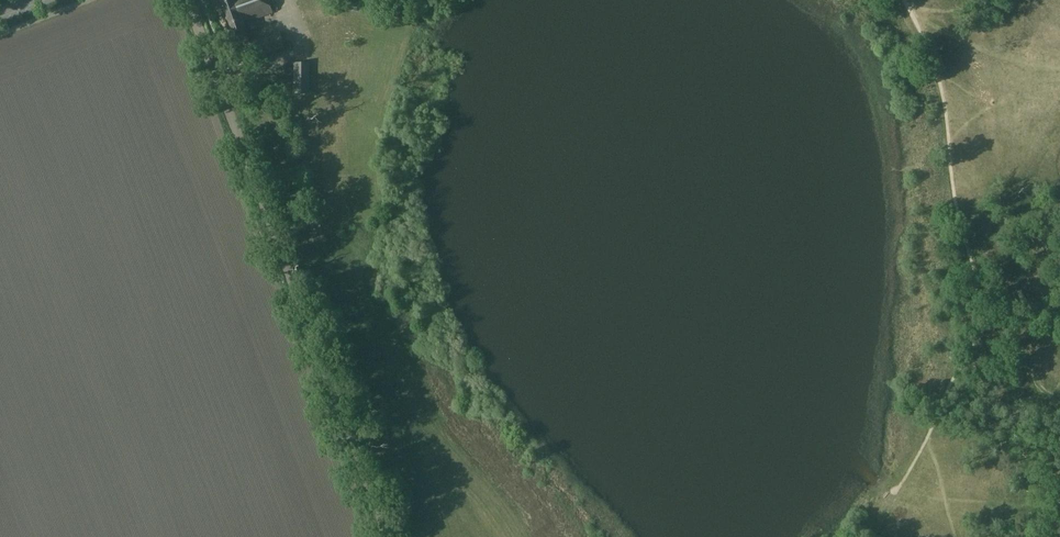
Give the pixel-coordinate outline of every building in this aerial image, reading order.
[(233,40),(237,38),(239,43),(249,40),(244,23),(272,14),(271,10),(268,0),(220,0),(233,40)] [(363,11),(363,3),(363,2),(347,2),(347,10),(363,11)] [(259,57),(285,47),(278,31),(253,41),(259,57)] [(309,94),(310,62),(293,61),(292,93),(309,94)]
